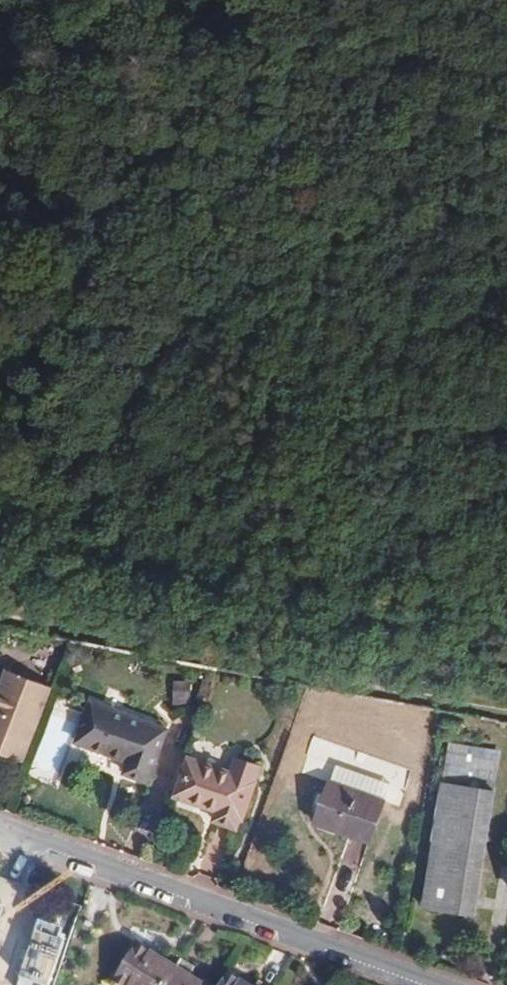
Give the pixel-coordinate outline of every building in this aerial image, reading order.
[(51,686),(4,670),(0,681),(0,754),(23,762),(36,728),(51,686)] [(191,703),(189,680),(171,682),(173,705),(191,703)] [(76,741),(95,748),(130,759),(126,771),(148,778),(165,726),(108,707),(89,701),(76,741)] [(448,745),(445,780),(495,785),(499,750),(448,745)] [(244,821),(257,782),(255,781),(260,766),(238,759),(232,774),(186,758),(173,797),(217,812),(213,822),(237,830),(241,820),(244,821)] [(313,823),(369,844),(385,801),(330,780),(313,823)] [(479,918),(498,790),(443,782),(424,909),(479,918)] [(70,929),(40,918),(16,984),(51,984),(70,929)] [(189,976),(194,968),(168,952),(163,960),(137,944),(113,983),(117,984),(204,984),(189,976)] [(227,972),(219,984),(247,984),(227,972)]
